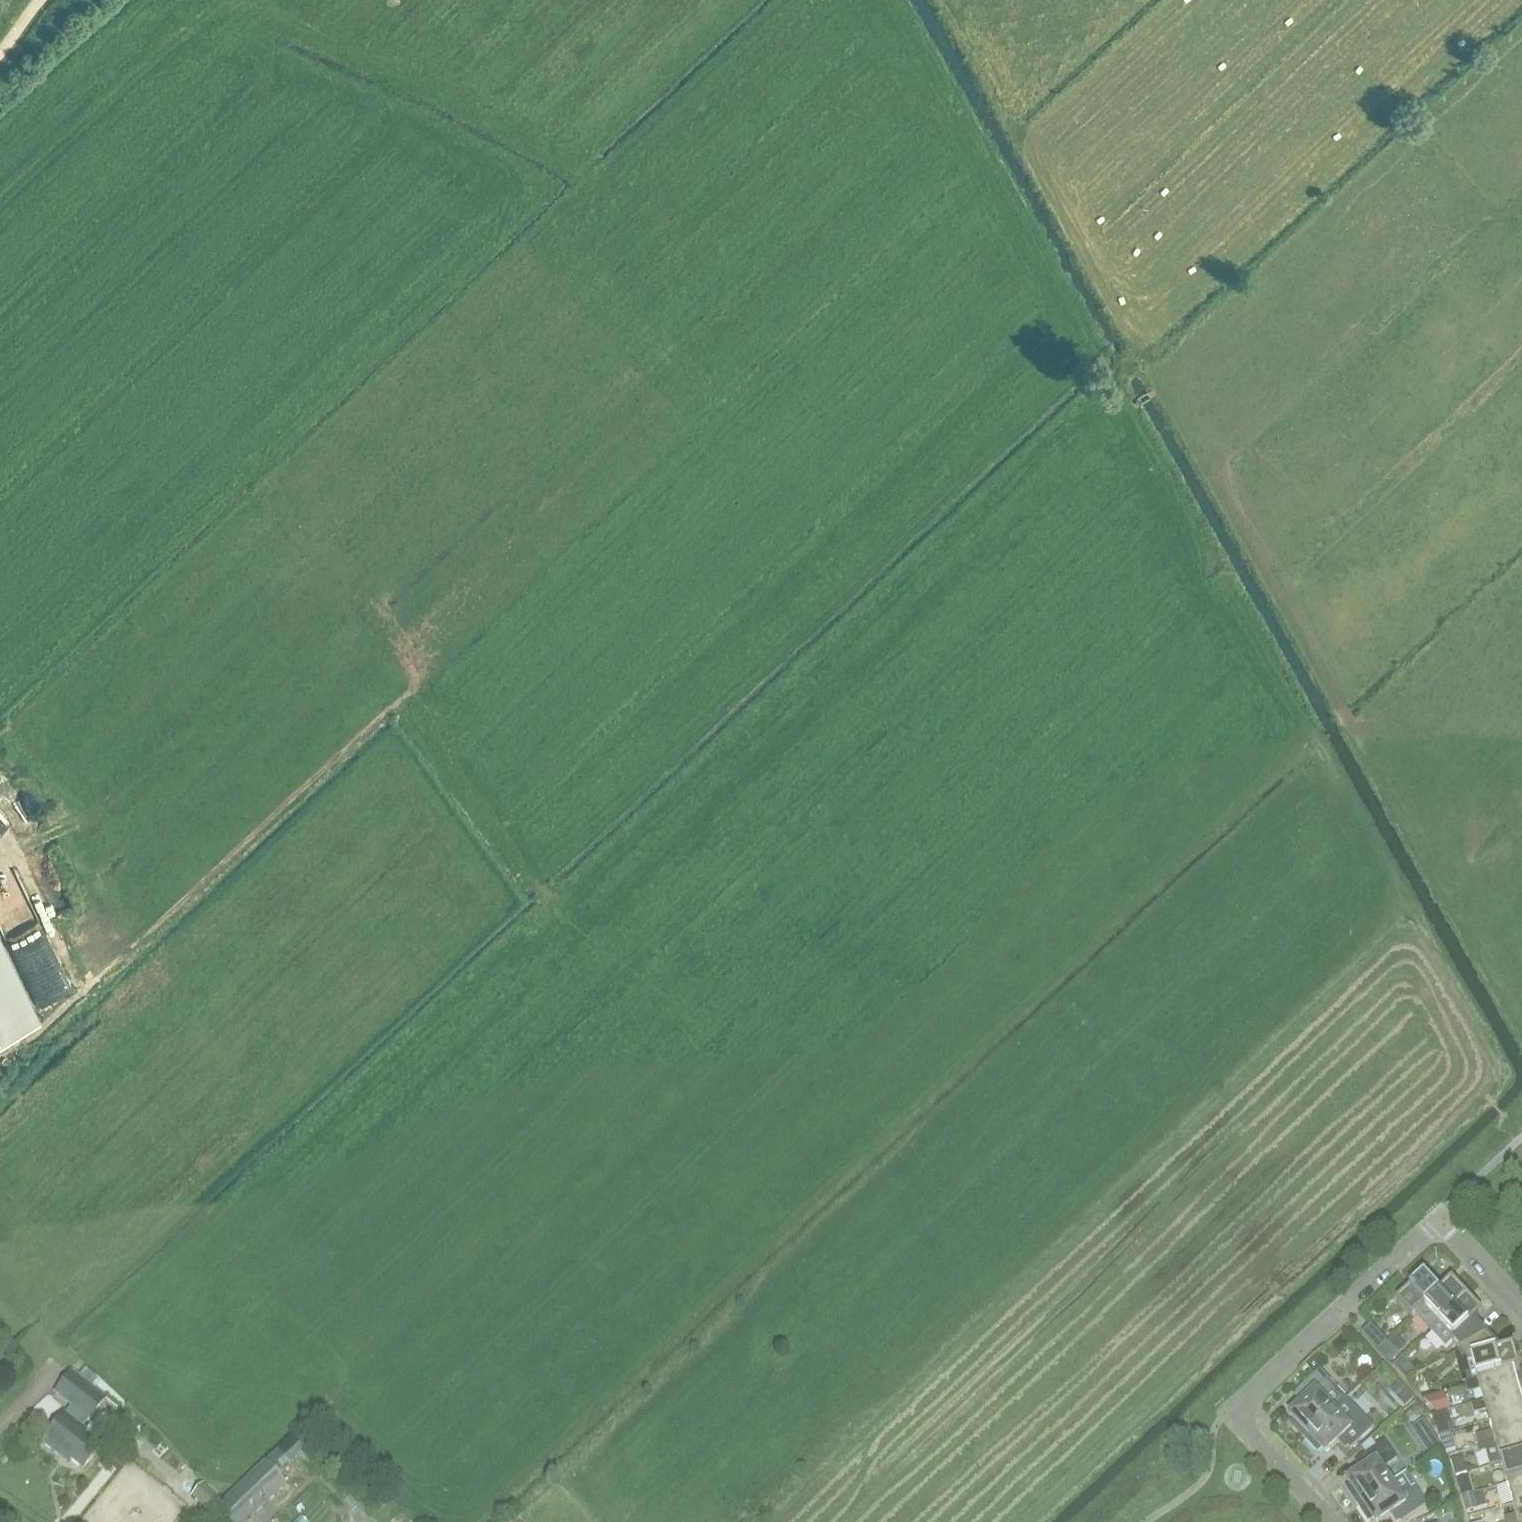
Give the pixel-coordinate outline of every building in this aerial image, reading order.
[(39,1021),(0,942),(0,1039),(39,1021)] [(1425,1306),(1440,1292),(1425,1277),(1398,1302),(1413,1318),(1426,1306),(1425,1306)] [(1426,1306),(1413,1318),(1413,1319),(1417,1315),(1431,1330),(1467,1296),(1453,1281),(1440,1292),(1425,1306),(1426,1306)] [(1467,1296),(1431,1330),(1446,1347),(1452,1341),(1460,1350),(1487,1335),(1474,1321),(1483,1313),(1467,1296)] [(1378,1350),(1388,1341),(1371,1323),(1362,1332),(1378,1350)] [(1501,1350),(1487,1335),(1460,1350),(1469,1360),(1472,1359),(1478,1379),(1514,1369),(1520,1368),(1514,1347),(1501,1350)] [(1399,1353),(1388,1341),(1378,1350),(1390,1362),(1399,1353)] [(1304,1438),(1347,1398),(1320,1370),(1326,1364),(1318,1355),(1307,1366),(1315,1375),(1297,1392),(1305,1401),(1290,1415),(1294,1420),(1291,1423),(1304,1438)] [(1514,1369),(1478,1379),(1466,1383),(1469,1393),(1481,1390),(1484,1400),(1520,1389),(1515,1370),(1520,1369),(1520,1368),(1514,1369)] [(71,1374),(55,1395),(72,1408),(64,1417),(63,1416),(41,1443),(63,1460),(65,1458),(82,1471),(101,1445),(81,1430),(88,1421),(89,1422),(105,1401),(71,1374)] [(1484,1400),(1484,1401),(1472,1404),(1475,1414),(1487,1411),(1490,1420),(1521,1411),(1521,1396),(1520,1389),(1484,1400)] [(1444,1392),(1423,1398),(1438,1414),(1450,1410),(1444,1392)] [(1374,1427),(1347,1398),(1304,1438),(1318,1452),(1322,1449),(1326,1453),(1341,1439),(1351,1449),(1374,1427)] [(1490,1420),(1493,1432),(1476,1436),(1479,1446),(1521,1434),(1521,1411),(1490,1420)] [(1451,1433),(1440,1436),(1445,1452),(1456,1449),(1451,1433)] [(1479,1446),(1481,1453),(1486,1451),(1490,1465),(1521,1456),(1521,1434),(1479,1446)] [(1442,1446),(1435,1436),(1423,1444),(1430,1454),(1442,1446)] [(1372,1438),(1362,1447),(1366,1454),(1377,1446),(1372,1438)] [(1375,1494),(1403,1475),(1391,1482),(1383,1469),(1398,1460),(1385,1441),(1377,1446),(1366,1454),(1358,1459),(1365,1469),(1348,1481),(1351,1486),(1347,1488),(1359,1505),(1375,1494)] [(1463,1456),(1450,1460),(1455,1476),(1468,1472),(1463,1456)] [(1508,1483),(1521,1479),(1521,1456),(1502,1462),(1508,1483)] [(287,1485),(264,1462),(221,1503),(214,1509),(227,1521),(249,1521),(287,1485)] [(1403,1475),(1375,1494),(1359,1505),(1369,1521),(1373,1519),(1376,1521),(1380,1521),(1394,1512),(1401,1521),(1402,1521),(1428,1505),(1415,1486),(1412,1488),(1403,1475)] [(1461,1496),(1474,1492),(1469,1476),(1456,1480),(1461,1496)] [(1508,1483),(1513,1503),(1521,1501),(1521,1479),(1508,1483)] [(209,1514),(214,1509),(221,1503),(203,1485),(192,1496),(209,1514)] [(303,1521),(355,1521),(357,1519),(319,1490),(301,1515),(306,1519),(303,1521)] [(1479,1508),(1474,1492),(1461,1496),(1466,1512),(1479,1508)] [(1513,1503),(1517,1515),(1504,1519),(1505,1521),(1521,1521),(1521,1501),(1513,1503)]
